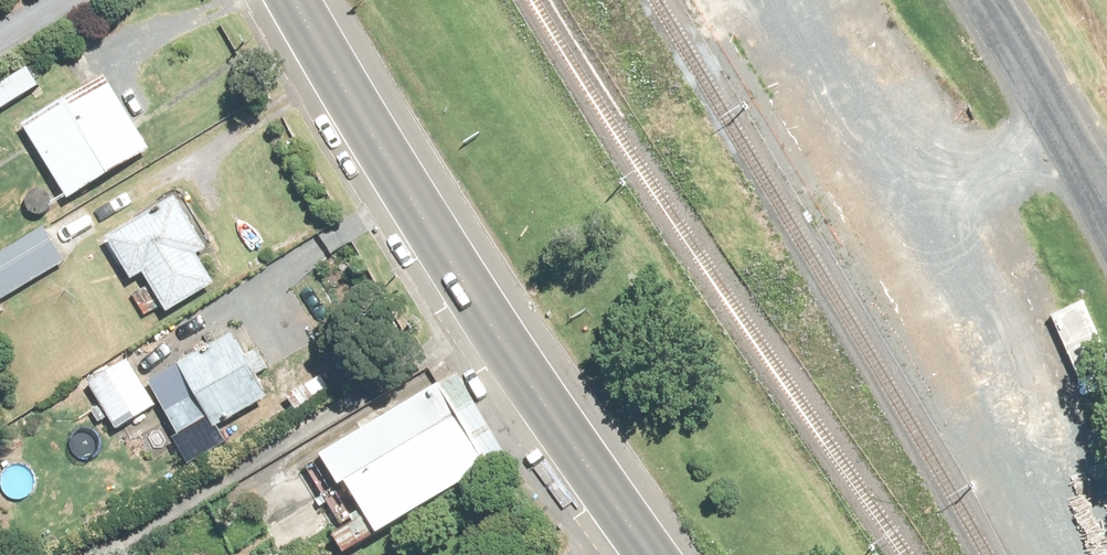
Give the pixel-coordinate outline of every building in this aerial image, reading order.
[(111,78),(30,125),(74,201),(155,154),(111,78)] [(182,191),(108,238),(136,283),(149,274),(175,315),(223,285),(202,252),(215,244),(182,191)] [(0,257),(0,303),(70,258),(49,225),(0,257)] [(212,352),(153,382),(183,438),(219,420),(223,429),(285,398),(243,317),(204,336),(212,352)] [(133,358),(91,383),(121,433),(163,408),(133,358)] [(300,465),(352,549),(474,475),(423,390),(300,465)]
